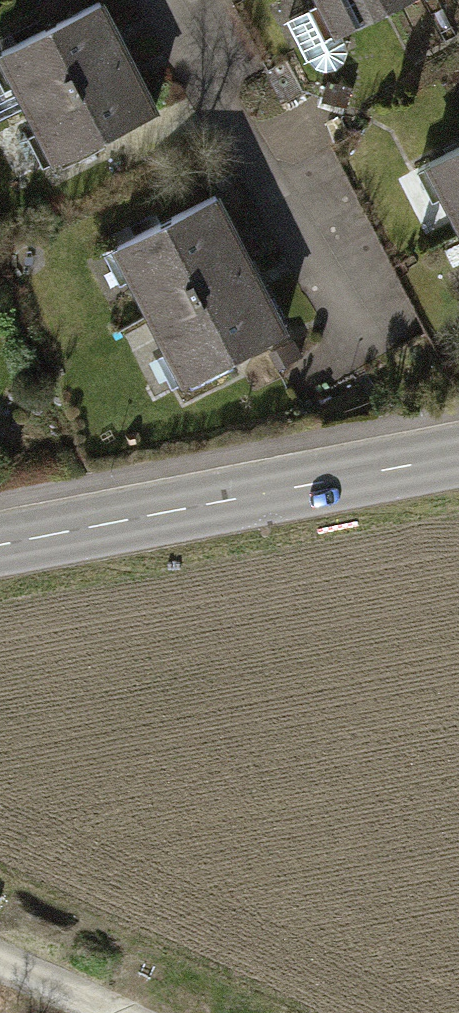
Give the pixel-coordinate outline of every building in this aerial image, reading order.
[(147,45),(122,0),(107,0),(15,50),(43,101),(147,45)] [(352,28),(402,0),(337,0),(352,28)] [(318,12),(290,28),(309,61),(337,44),(318,12)] [(147,45),(43,101),(72,155),(176,99),(147,45)] [(438,160),(458,198),(458,149),(438,160)] [(160,305),(265,247),(232,188),(127,246),(160,305)] [(265,247),(160,305),(201,380),(306,322),(265,247)]
